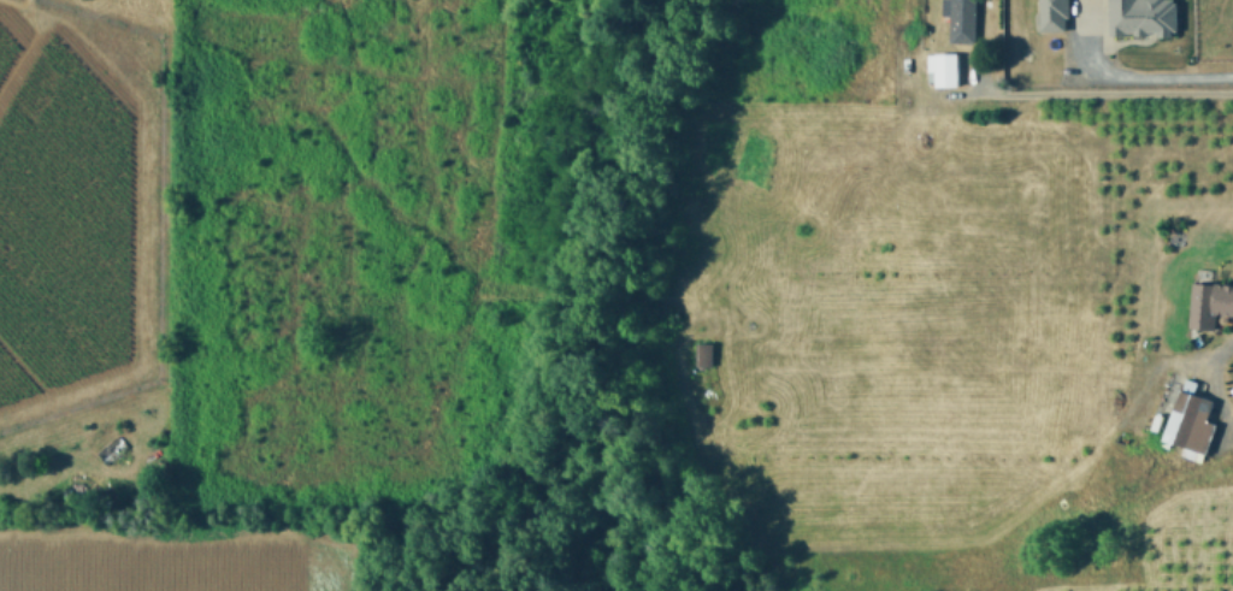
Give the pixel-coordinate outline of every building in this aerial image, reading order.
[(979,0),(947,0),(946,15),(953,15),(953,41),(978,42),(979,0)] [(1044,31),(1072,30),(1071,0),(1043,0),(1044,31)] [(1161,33),(1161,34),(1180,34),(1180,0),(1113,0),(1114,33),(1161,33)] [(961,85),(960,53),(930,53),(930,70),(938,70),(939,85),(961,85)] [(1217,330),(1218,313),(1232,315),(1232,284),(1196,281),(1192,327),(1217,330)] [(716,343),(702,343),(701,365),(716,365),(716,343)] [(1218,423),(1210,421),(1216,399),(1196,394),(1199,381),(1185,377),(1167,441),(1210,453),(1218,423)]
